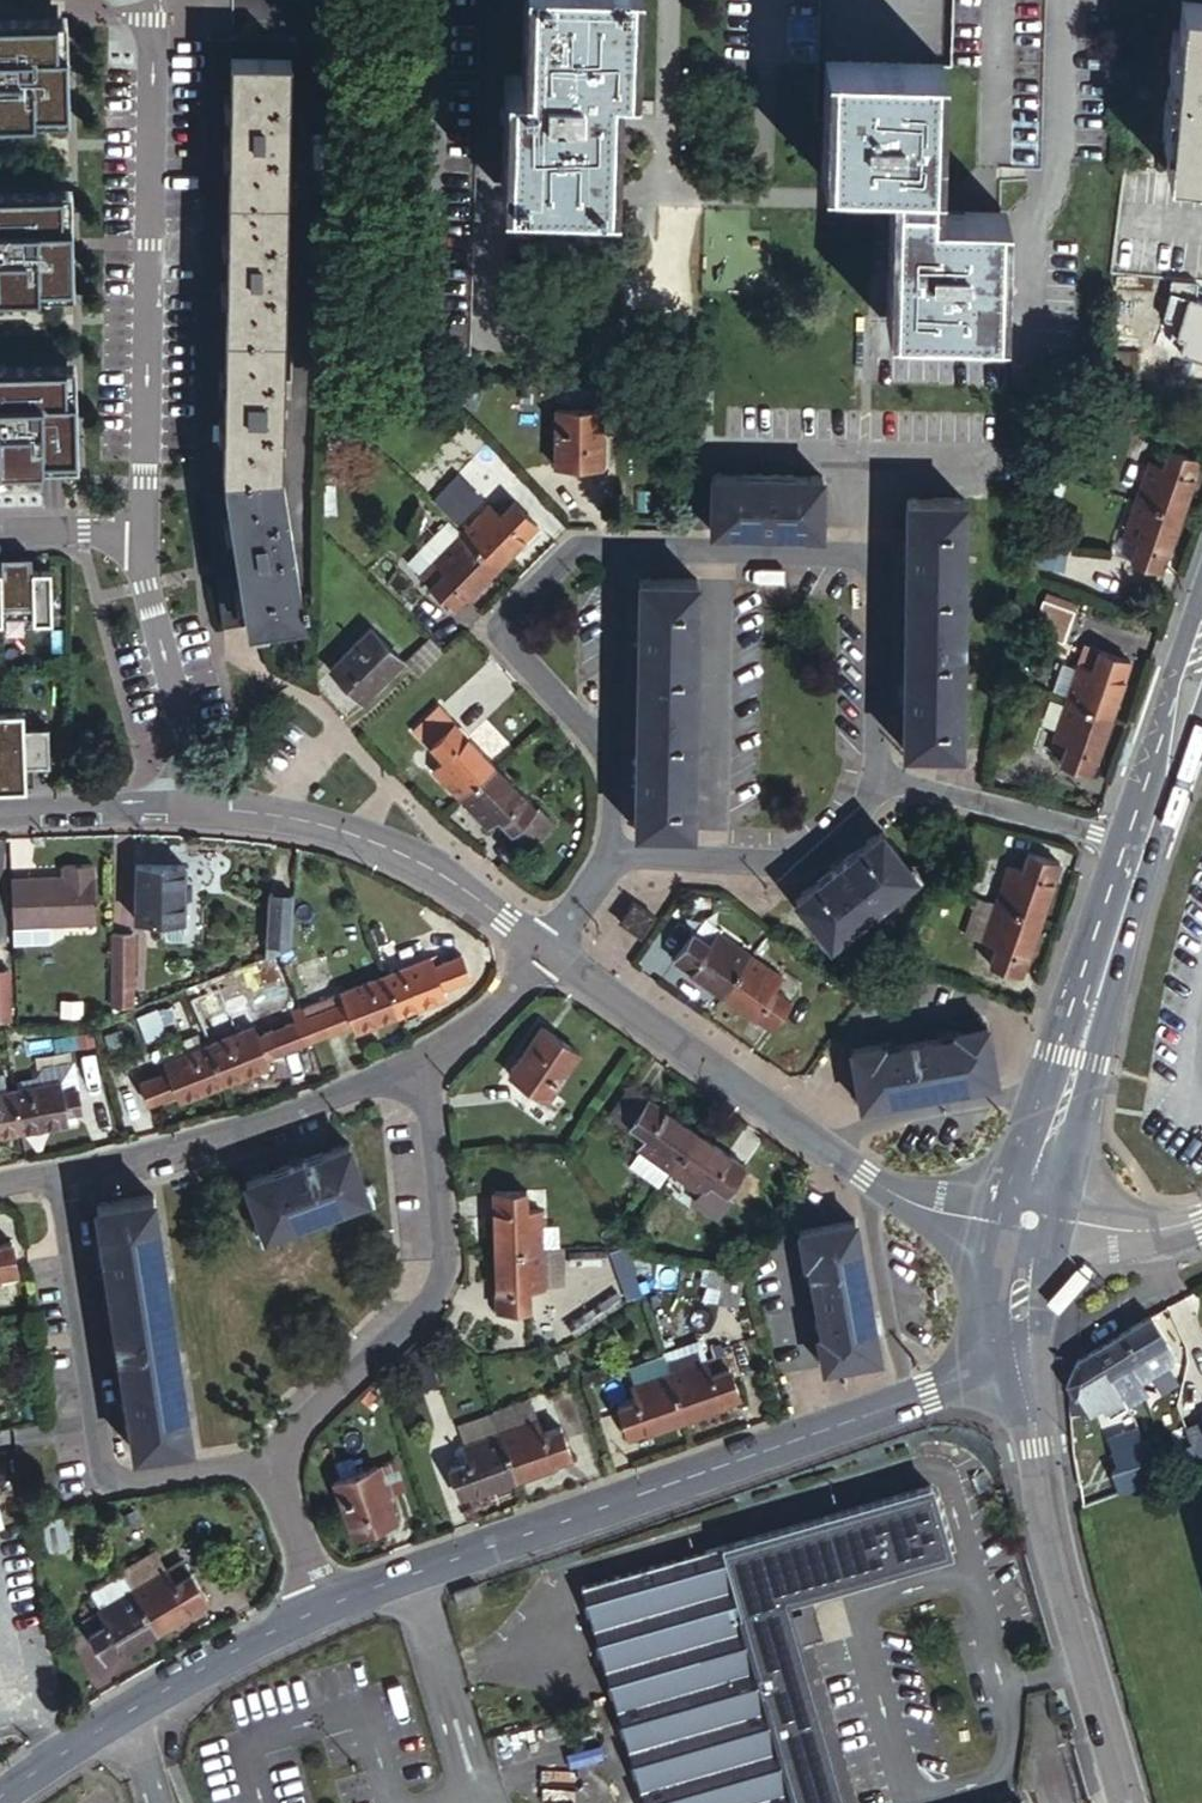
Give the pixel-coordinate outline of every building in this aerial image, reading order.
[(451,69),(480,69),(482,0),(454,0),(451,69)] [(531,91),(513,90),(509,199),(607,204),(613,87),(630,88),(634,0),(535,0),(531,91)] [(785,62),(818,63),(821,0),(788,0),(785,62)] [(947,64),(976,66),(980,0),(951,0),(947,64)] [(1182,64),(1186,64),(1190,22),(1201,24),(1201,0),(1190,0),(1182,64)] [(69,116),(67,47),(58,48),(57,16),(0,17),(0,118),(69,116)] [(1171,168),(1201,172),(1201,24),(1190,22),(1186,64),(1182,64),(1171,168)] [(293,35),(212,33),(202,468),(228,627),(251,623),(226,473),(228,327),(235,53),(292,54),(293,35)] [(289,209),(292,54),(235,53),(228,327),(226,473),(251,623),(251,627),(308,618),(306,607),(310,606),(309,595),(304,597),(283,470),(289,209)] [(905,198),(935,199),(937,65),(841,63),(838,179),(874,179),(874,172),(888,172),(888,179),(905,179),(905,198)] [(479,81),(450,79),(440,350),(469,351),(479,81)] [(1201,282),(1201,172),(1171,168),(1126,163),(1112,271),(1201,282)] [(40,280),(73,280),(71,220),(62,220),(62,188),(0,189),(0,291),(40,290),(40,280)] [(934,212),(935,199),(905,198),(904,212),(934,212)] [(951,213),(934,212),(904,212),(902,324),(1002,327),(1004,214),(966,213),(966,219),(951,220),(951,213)] [(1201,355),(1201,321),(1192,351),(1201,355)] [(1139,348),(1106,345),(1104,378),(1136,381),(1139,348)] [(44,464),(44,453),(78,452),(76,393),(67,393),(66,361),(0,363),(0,465),(44,464)] [(537,378),(520,377),(520,388),(536,389),(537,378)] [(605,404),(559,402),(557,458),(604,460),(605,404)] [(361,439),(348,428),(339,438),(351,449),(361,439)] [(1184,514),(1201,463),(1201,458),(1172,447),(1165,463),(1150,458),(1136,497),(1184,514)] [(430,496),(456,520),(493,479),(467,455),(430,496)] [(712,529),(823,533),(825,476),(714,472),(712,529)] [(460,529),(497,564),(536,522),(509,496),(498,508),(489,499),(460,529)] [(1163,571),(1184,514),(1136,497),(1123,533),(1139,539),(1132,559),(1163,571)] [(910,498),(905,746),(961,747),(962,708),(958,707),(959,668),(963,667),(964,579),(960,579),(961,540),(965,540),(965,499),(910,498)] [(457,607),(497,564),(460,529),(432,558),(443,567),(429,581),(457,607)] [(1069,544),(1040,537),(1037,552),(1065,558),(1069,544)] [(54,615),(53,571),(34,572),(33,557),(3,557),(3,573),(0,573),(0,617),(54,615)] [(328,571),(340,562),(336,557),(325,566),(328,571)] [(352,574),(340,562),(328,571),(337,585),(352,574)] [(699,618),(699,578),(641,576),(635,829),(693,829),(694,788),(690,787),(691,749),(695,749),(698,657),(693,658),(694,618),(699,618)] [(1077,607),(1043,596),(1032,630),(1065,642),(1077,607)] [(406,661),(373,629),(334,668),(367,700),(406,661)] [(1066,697),(1113,714),(1132,659),(1100,648),(1093,666),(1079,660),(1077,665),(1064,661),(1054,689),(1067,694),(1066,697)] [(1093,769),(1113,714),(1066,697),(1064,702),(1055,728),(1053,735),(1068,741),(1061,758),(1093,769)] [(1046,724),(1055,728),(1064,702),(1054,699),(1046,724)] [(38,786),(37,764),(53,764),(51,726),(27,726),(26,711),(0,712),(0,787),(38,786)] [(461,798),(496,763),(457,722),(433,745),(444,757),(434,768),(461,798)] [(537,806),(496,763),(461,798),(489,827),(500,816),(513,830),(537,806)] [(555,820),(540,804),(537,806),(513,830),(529,845),(555,820)] [(916,871),(883,828),(795,897),(829,941),(916,871)] [(978,895),(1041,916),(1060,861),(1028,850),(1023,866),(991,856),(978,895)] [(68,873),(14,875),(15,922),(99,919),(97,861),(68,862),(68,873)] [(187,862),(137,862),(137,916),(188,915),(187,862)] [(368,880),(357,884),(364,900),(374,896),(368,880)] [(267,953),(293,943),(298,889),(272,886),(267,953)] [(714,895),(695,894),(695,905),(713,906),(714,895)] [(1021,972),(1041,916),(978,895),(964,932),(995,943),(989,960),(1021,972)] [(655,914),(636,901),(622,919),(642,933),(655,914)] [(676,956),(723,990),(752,950),(719,926),(709,938),(695,929),(676,956)] [(137,931),(117,931),(118,1001),(140,1000),(137,931)] [(446,953),(449,959),(462,954),(457,949),(446,953)] [(723,990),(770,1025),(790,998),(775,987),(785,973),(752,950),(723,990)] [(297,952),(281,957),(291,980),(306,974),(297,952)] [(430,957),(387,974),(402,1012),(428,1002),(425,994),(443,987),(471,976),(462,954),(449,959),(439,962),(434,965),(430,957)] [(436,955),(430,957),(434,965),(439,962),(436,955)] [(14,1019),(14,966),(0,966),(0,1019),(14,1019)] [(299,1018),(308,1040),(354,1022),(373,1014),(376,1023),(402,1012),(387,974),(341,991),(345,1001),(331,1006),(329,1002),(316,1007),(317,1011),(305,1016),(299,1018)] [(425,994),(428,1002),(446,995),(443,987),(425,994)] [(301,1008),(295,1009),(299,1018),(305,1016),(301,1008)] [(299,1018),(295,1009),(290,1011),(294,1020),(299,1018)] [(373,1014),(354,1022),(357,1030),(376,1023),(373,1014)] [(211,1043),(226,1082),(254,1070),(250,1062),(269,1055),(308,1040),(299,1018),(294,1020),(287,1023),(285,1018),(268,1024),(270,1030),(260,1033),(256,1025),(211,1043)] [(895,1040),(855,1048),(865,1103),(913,1094),(912,1091),(952,1084),(953,1088),(1000,1078),(990,1023),(949,1030),(950,1035),(895,1045),(895,1040)] [(581,1053),(543,1024),(510,1069),(549,1097),(581,1053)] [(202,1091),(226,1082),(211,1043),(168,1060),(171,1068),(141,1080),(150,1102),(180,1091),(198,1083),(202,1091)] [(250,1062),(254,1070),(272,1064),(269,1055),(250,1062)] [(63,1075),(15,1084),(24,1128),(52,1122),(50,1114),(69,1110),(85,1108),(79,1083),(65,1086),(63,1075)] [(671,1170),(700,1130),(634,1082),(614,1113),(631,1125),(632,1124),(646,1134),(638,1146),(640,1147),(667,1167),(671,1170)] [(183,1098),(202,1091),(198,1083),(180,1091),(183,1098)] [(15,1084),(0,1087),(0,1132),(24,1128),(15,1084)] [(72,1119),(69,1110),(50,1114),(52,1122),(72,1119)] [(746,1163),(700,1130),(671,1170),(669,1171),(701,1194),(710,1182),(725,1193),(746,1163)] [(349,1140),(246,1179),(265,1231),(369,1193),(349,1140)] [(667,1167),(640,1147),(628,1163),(655,1184),(667,1167)] [(491,1186),(494,1246),(542,1243),(540,1201),(527,1202),(526,1184),(491,1186)] [(165,1231),(158,1191),(100,1200),(137,1450),(195,1441),(189,1399),(183,1400),(178,1360),(183,1359),(170,1269),(164,1270),(159,1233),(165,1231)] [(632,1206),(615,1208),(616,1218),(634,1216),(632,1206)] [(880,1354),(872,1307),(869,1308),(861,1266),(864,1265),(855,1219),(800,1229),(807,1270),(812,1269),(821,1323),(817,1324),(825,1365),(880,1354)] [(24,1275),(21,1259),(29,1257),(27,1246),(19,1248),(17,1241),(0,1244),(0,1279),(24,1275)] [(542,1243),(494,1246),(497,1306),(531,1304),(530,1283),(543,1282),(543,1279),(542,1243)] [(565,1278),(563,1243),(542,1243),(543,1279),(565,1278)] [(622,1243),(611,1246),(629,1296),(639,1292),(622,1243)] [(604,1244),(569,1246),(569,1257),(604,1256),(604,1244)] [(741,1274),(723,1269),(716,1299),(733,1303),(741,1274)] [(619,1293),(570,1324),(576,1334),(626,1302),(619,1293)] [(1153,1319),(1120,1338),(1136,1364),(1169,1345),(1153,1319)] [(1078,1364),(1069,1385),(1078,1400),(1081,1397),(1089,1411),(1101,1405),(1110,1419),(1146,1400),(1139,1389),(1136,1384),(1142,1381),(1133,1367),(1136,1364),(1120,1338),(1078,1364)] [(699,1341),(664,1353),(671,1371),(706,1359),(699,1341)] [(574,1362),(568,1345),(558,1349),(564,1366),(574,1362)] [(1136,1384),(1139,1389),(1170,1371),(1179,1361),(1169,1345),(1136,1364),(1133,1367),(1142,1381),(1136,1384)] [(713,1373),(729,1367),(724,1353),(708,1358),(713,1373)] [(668,1373),(683,1417),(740,1397),(729,1367),(713,1373),(708,1358),(706,1359),(671,1371),(668,1373)] [(629,1436),(683,1417),(668,1373),(629,1386),(634,1400),(618,1406),(629,1436)] [(535,1398),(497,1412),(503,1430),(541,1417),(535,1398)] [(503,1430),(497,1412),(463,1423),(470,1442),(503,1430)] [(541,1417),(503,1430),(518,1475),(574,1455),(563,1426),(548,1431),(541,1417)] [(1201,1457),(1201,1424),(1190,1429),(1201,1457)] [(1119,1492),(1153,1483),(1136,1426),(1103,1436),(1119,1492)] [(503,1430),(470,1442),(467,1443),(472,1458),(452,1464),(463,1495),(518,1475),(503,1430)] [(345,1464),(349,1475),(362,1470),(359,1459),(345,1464)] [(362,1470),(349,1475),(335,1480),(354,1532),(396,1518),(377,1465),(362,1470)] [(646,1802),(847,1802),(790,1604),(953,1557),(934,1489),(585,1592),(646,1802)] [(161,1552),(128,1572),(129,1574),(137,1589),(171,1568),(161,1552)] [(183,1562),(171,1568),(178,1580),(189,1573),(183,1562)] [(137,1589),(160,1630),(212,1599),(195,1570),(189,1573),(178,1580),(171,1568),(137,1589)] [(137,1589),(129,1574),(97,1592),(105,1607),(137,1589)] [(110,1660),(160,1630),(137,1589),(105,1607),(86,1619),(110,1660)]
